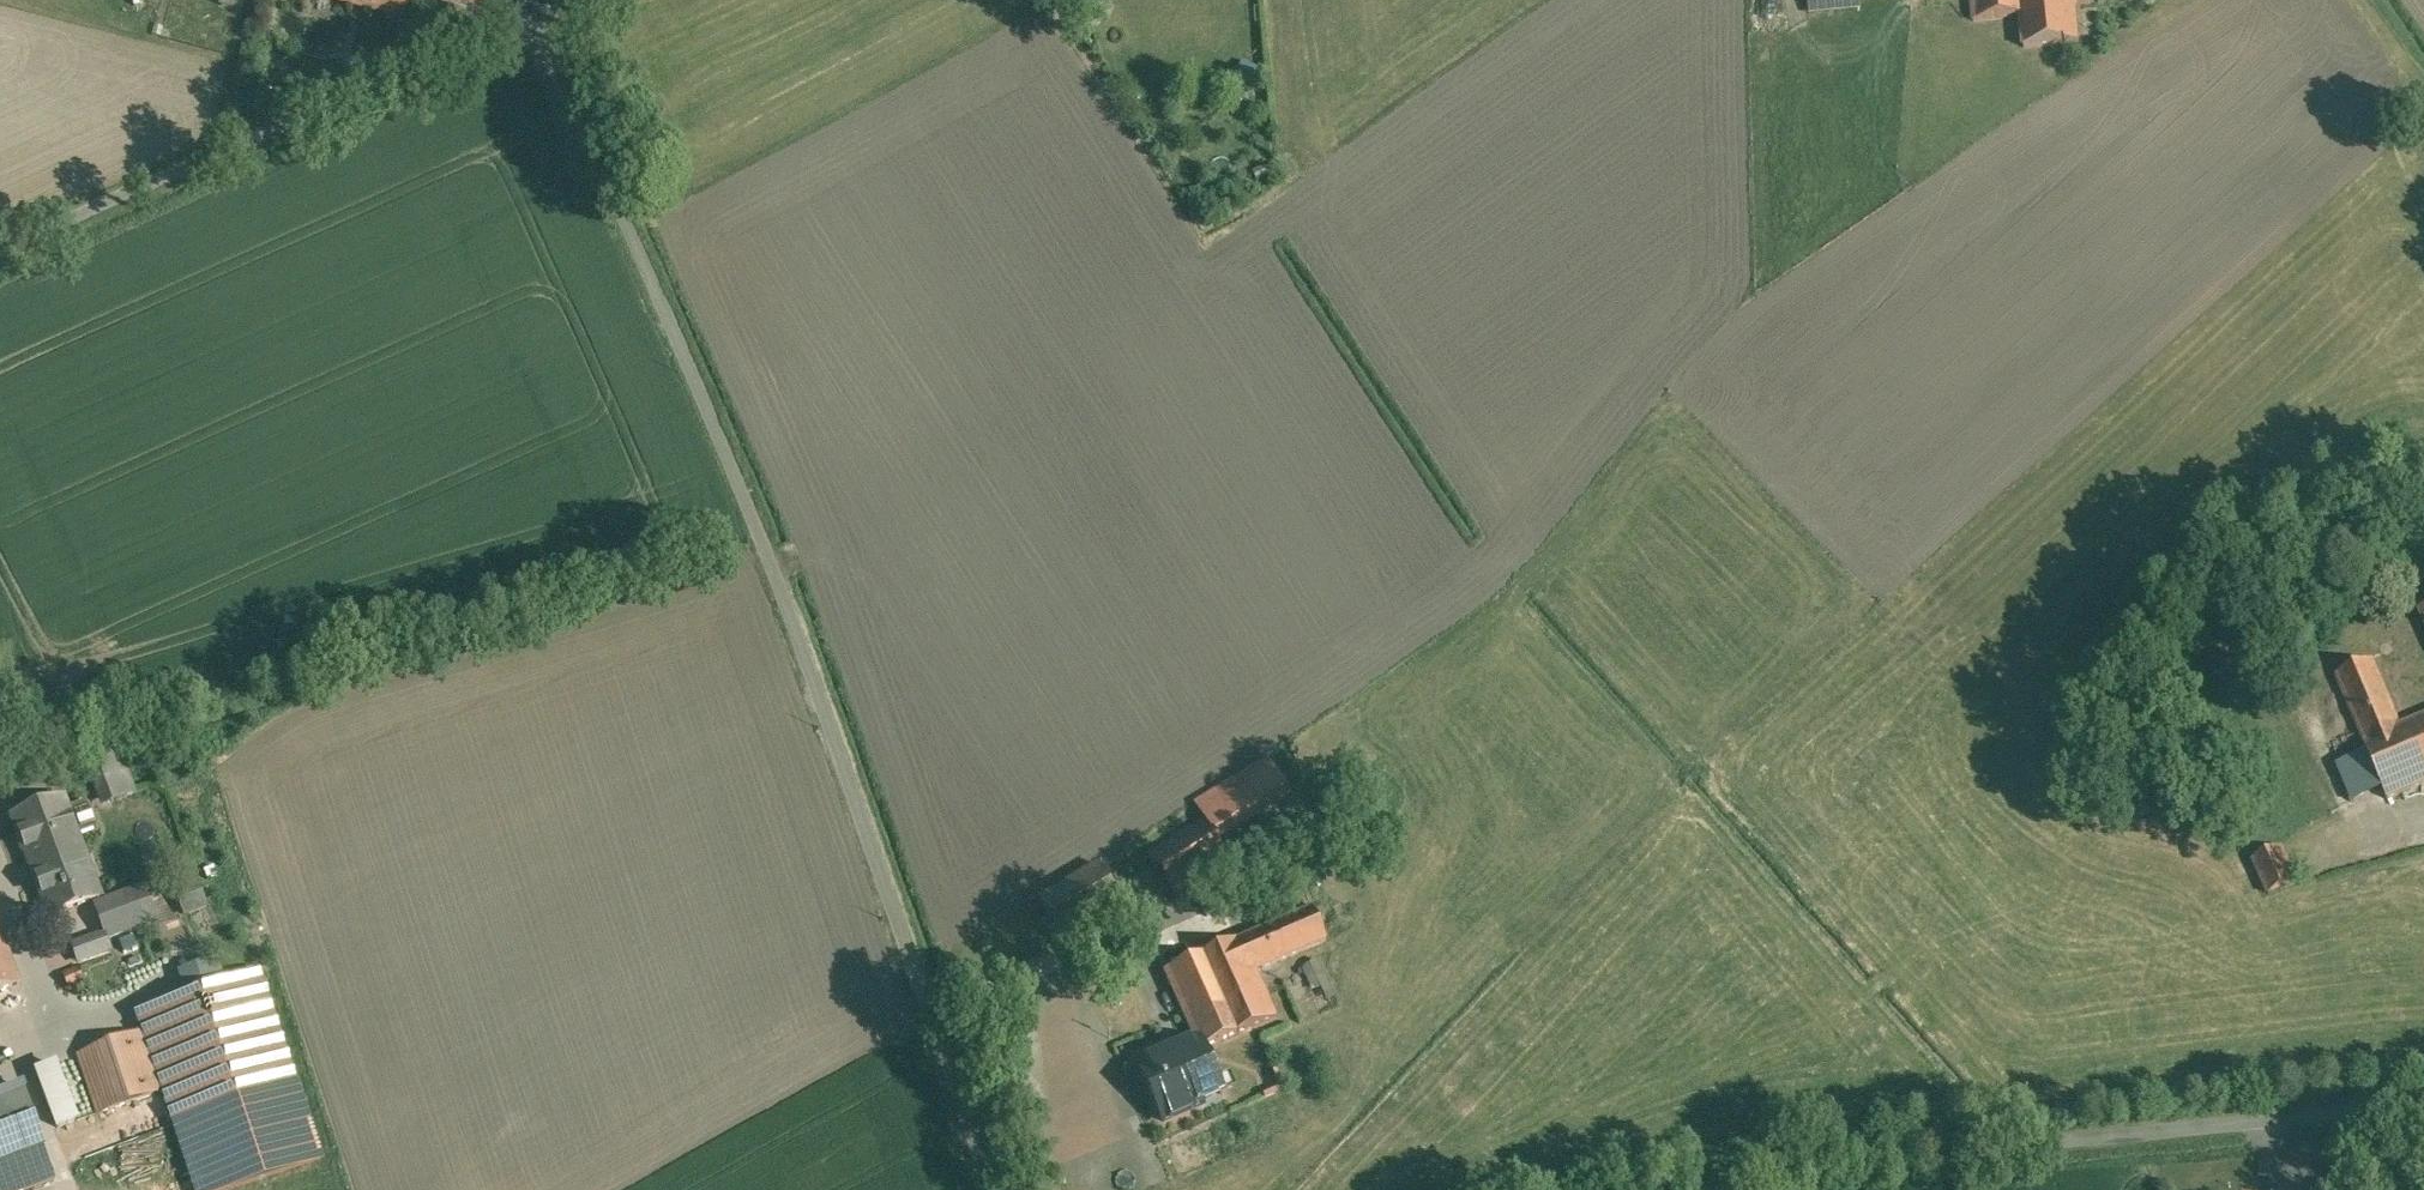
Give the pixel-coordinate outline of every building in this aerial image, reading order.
[(403,16),(407,0),(343,0),(403,16)] [(1977,19),(2024,14),(2023,0),(1975,0),(1977,19)] [(2024,14),(2028,48),(2081,43),(2077,0),(2023,0),(2024,14)] [(467,10),(453,6),(453,8),(450,20),(462,23),(464,18),(465,18),(467,10)] [(2401,726),(2373,660),(2338,675),(2366,741),(2364,742),(2389,799),(2423,784),(2423,716),(2401,726)] [(120,750),(97,759),(108,787),(131,779),(120,750)] [(1268,760),(1197,804),(1205,817),(1205,818),(1215,834),(1287,789),(1268,760)] [(131,779),(108,787),(114,802),(136,793),(131,779)] [(65,799),(15,818),(26,849),(77,830),(65,799)] [(1205,818),(1148,854),(1176,897),(1233,860),(1215,834),(1205,818)] [(2296,864),(2280,829),(2254,840),(2269,875),(2296,864)] [(77,830),(26,849),(27,851),(28,850),(33,864),(35,864),(40,879),(38,880),(51,917),(102,898),(77,830)] [(212,908),(203,878),(179,886),(187,915),(212,908)] [(128,896),(100,906),(110,933),(138,923),(128,896)] [(1313,908),(1243,938),(1257,971),(1328,940),(1313,908)] [(21,983),(0,927),(0,991),(21,983)] [(105,935),(75,947),(80,962),(111,951),(105,935)] [(1243,937),(1167,970),(1198,1039),(1200,1039),(1204,1048),(1277,1016),(1257,971),(1243,938),(1243,937)] [(263,949),(148,988),(182,1092),(298,1054),(263,949)] [(136,1015),(70,1037),(89,1094),(91,1093),(91,1094),(154,1073),(136,1017),(136,1016),(136,1015)] [(1198,1039),(1140,1064),(1165,1121),(1203,1104),(1198,1094),(1220,1085),(1204,1048),(1200,1039),(1198,1039)] [(0,1069),(0,1173),(61,1151),(26,1059),(0,1069)]
